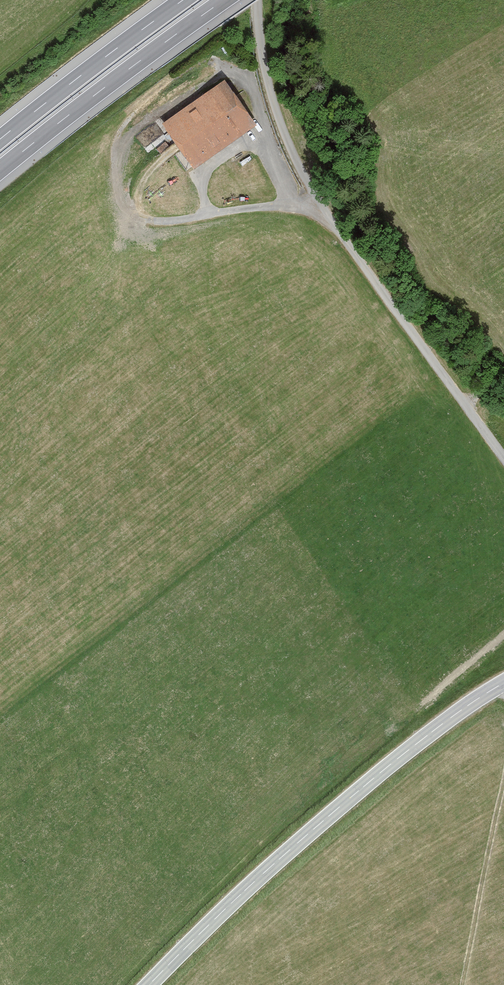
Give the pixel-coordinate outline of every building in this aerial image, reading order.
[(226,82),(168,122),(195,162),(254,122),(226,82)]
